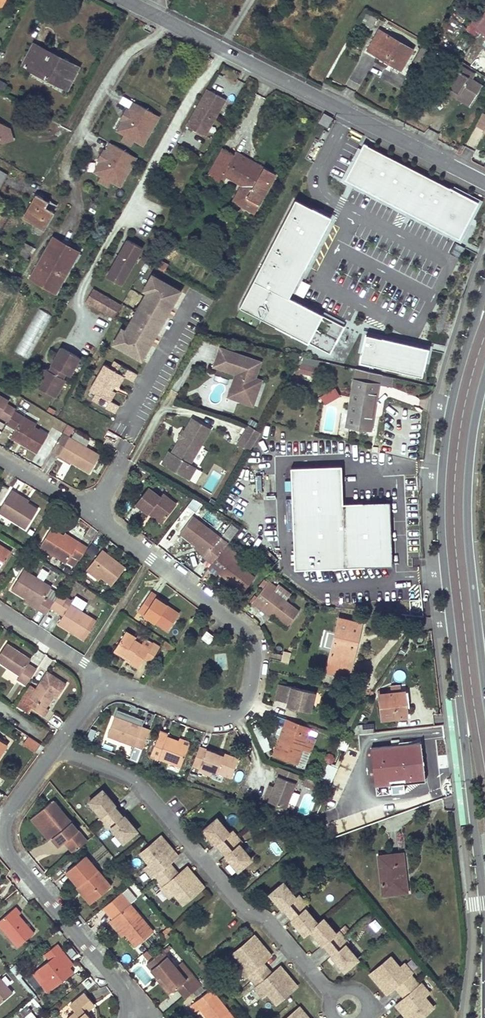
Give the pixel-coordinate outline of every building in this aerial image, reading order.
[(465,29),(475,37),(480,32),(484,36),(484,6),(465,29)] [(367,13),(361,23),(364,25),(370,15),(367,13)] [(370,15),(364,25),(371,28),(377,18),(370,15)] [(379,30),(367,50),(400,69),(410,53),(386,39),(388,36),(379,30)] [(423,44),(406,73),(412,76),(428,47),(423,44)] [(33,45),(22,66),(67,88),(77,68),(33,45)] [(430,48),(424,58),(434,64),(438,57),(433,54),(435,51),(430,48)] [(484,73),(484,72),(484,61),(470,51),(465,60),(484,73)] [(470,73),(461,67),(448,88),(462,97),(460,100),(470,106),(482,86),(467,77),(470,73)] [(462,97),(448,88),(446,92),(460,100),(462,97)] [(206,89),(185,127),(203,137),(224,99),(206,89)] [(412,109),(400,102),(396,109),(408,116),(412,109)] [(126,116),(118,131),(123,134),(134,140),(142,144),(155,122),(148,118),(152,112),(135,103),(132,109),(129,107),(125,115),(126,116)] [(155,122),(158,116),(152,112),(148,118),(155,122)] [(323,113),(318,122),(327,128),(332,118),(323,113)] [(472,125),(484,131),(484,129),(484,115),(480,113),(472,125)] [(0,124),(0,141),(1,142),(12,139),(9,128),(0,124)] [(134,140),(123,134),(120,139),(130,145),(134,140)] [(104,157),(95,172),(100,175),(111,181),(119,185),(132,163),(125,159),(129,153),(112,144),(109,150),(106,148),(102,156),(104,157)] [(389,157),(364,144),(346,179),(371,191),(425,220),(459,237),(477,202),(443,185),(389,157)] [(233,155),(222,149),(206,175),(218,182),(223,174),(247,188),(240,201),(255,210),(275,175),(263,167),(260,172),(239,161),(241,157),(234,153),(233,155)] [(132,163),(135,156),(129,153),(125,159),(132,163)] [(108,186),(111,181),(100,175),(97,180),(108,186)] [(56,206),(36,194),(23,218),(35,226),(32,231),(40,235),(56,206)] [(330,217),(296,199),(285,219),(239,306),(330,353),(344,326),(288,297),(319,237),(330,217)] [(52,238),(29,278),(55,293),(78,253),(52,238)] [(142,247),(128,239),(107,275),(120,283),(142,247)] [(32,247),(22,241),(15,252),(23,257),(16,268),(19,269),(32,247)] [(32,247),(19,269),(22,271),(29,260),(27,259),(34,247),(32,247)] [(161,259),(157,266),(165,270),(169,263),(161,259)] [(155,285),(159,278),(152,274),(144,290),(147,292),(152,283),(155,285)] [(124,340),(120,347),(142,359),(150,344),(143,340),(149,329),(156,333),(166,316),(159,312),(165,301),(172,305),(181,290),(159,278),(155,285),(152,283),(147,292),(141,303),(143,308),(140,313),(138,318),(132,318),(126,330),(121,339),(124,340)] [(85,301),(114,317),(122,304),(93,288),(85,301)] [(166,316),(172,305),(165,301),(159,312),(166,316)] [(29,358),(50,313),(36,307),(15,352),(29,358)] [(237,317),(247,322),(251,313),(241,309),(237,317)] [(124,340),(121,339),(126,330),(122,328),(114,344),(120,347),(124,340)] [(150,344),(156,333),(149,329),(143,340),(150,344)] [(386,338),(365,334),(359,361),(380,366),(401,371),(421,375),(428,348),(407,343),(386,338)] [(51,364),(65,372),(69,374),(79,356),(60,345),(50,363),(51,364)] [(263,361),(222,347),(216,365),(238,373),(236,378),(239,379),(237,385),(234,384),(230,396),(240,399),(242,393),(254,397),(257,389),(260,390),(264,380),(257,377),(263,361)] [(314,377),(319,360),(303,355),(298,372),(314,377)] [(119,372),(122,365),(116,361),(112,368),(119,372)] [(49,369),(62,376),(65,372),(51,364),(49,369)] [(106,365),(93,389),(99,393),(105,396),(101,404),(117,413),(121,405),(113,400),(118,391),(114,390),(117,383),(122,385),(126,376),(135,380),(139,373),(122,365),(119,372),(112,368),(106,365)] [(49,369),(47,367),(37,385),(55,396),(65,378),(62,376),(49,369)] [(356,369),(346,425),(369,429),(377,384),(379,374),(356,369)] [(379,374),(377,384),(389,386),(391,377),(379,374)] [(255,405),(260,390),(257,389),(254,397),(242,393),(240,399),(255,405)] [(337,396),(333,389),(320,397),(324,404),(337,396)] [(105,396),(99,393),(95,400),(101,404),(105,396)] [(0,396),(0,417),(8,422),(15,411),(15,409),(7,404),(9,402),(0,396)] [(8,422),(7,424),(9,425),(16,411),(15,411),(8,422)] [(11,437),(37,453),(48,436),(34,428),(36,424),(16,411),(9,425),(16,429),(11,437)] [(183,436),(174,452),(169,449),(162,462),(190,477),(196,465),(193,463),(213,427),(194,417),(186,430),(183,436)] [(255,441),(260,432),(251,424),(244,435),(255,441)] [(11,437),(15,429),(8,425),(4,433),(11,437)] [(100,455),(63,434),(52,451),(89,473),(100,455)] [(252,448),(255,441),(244,435),(241,442),(252,448)] [(148,477),(152,471),(140,464),(139,463),(136,470),(148,477)] [(292,467),(295,569),(392,566),(391,502),(344,503),(343,466),(292,467)] [(151,508),(164,518),(175,504),(162,494),(159,497),(147,487),(137,501),(149,511),(151,508)] [(0,509),(0,512),(26,529),(38,509),(28,503),(20,498),(21,496),(13,489),(0,509)] [(223,502),(220,509),(247,522),(250,515),(223,502)] [(164,518),(151,508),(149,511),(162,521),(164,518)] [(228,544),(192,516),(179,533),(195,546),(206,554),(204,556),(203,557),(212,565),(226,546),(228,544)] [(252,548),(259,538),(244,527),(237,538),(252,548)] [(51,528),(39,546),(65,562),(70,554),(78,560),(87,547),(78,541),(76,544),(63,536),(51,528)] [(78,541),(64,533),(63,536),(76,544),(78,541)] [(0,545),(0,569),(11,552),(0,545)] [(206,554),(195,546),(194,548),(204,556),(206,554)] [(212,565),(208,569),(217,576),(220,572),(243,590),(255,576),(237,563),(242,557),(226,546),(212,565)] [(125,568),(102,550),(86,570),(99,581),(102,577),(112,585),(125,568)] [(37,575),(44,579),(49,571),(42,567),(37,575)] [(50,587),(23,570),(12,589),(26,598),(38,605),(36,608),(46,614),(50,607),(53,602),(44,597),(50,587)] [(269,581),(263,589),(252,602),(260,609),(263,606),(274,614),(289,626),(301,611),(286,600),(274,591),(278,587),(269,581)] [(278,587),(274,591),(286,600),(291,594),(279,585),(278,587)] [(88,588),(84,593),(92,598),(96,593),(88,588)] [(151,592),(138,610),(167,630),(178,614),(155,598),(157,596),(151,592)] [(71,601),(58,593),(53,602),(50,607),(63,615),(58,623),(84,639),(95,621),(81,611),(86,602),(75,595),(71,601)] [(38,605),(26,598),(24,600),(36,608),(38,605)] [(263,606),(260,609),(272,618),(274,614),(263,606)] [(339,619),(328,662),(350,667),(361,624),(339,619)] [(138,639),(125,631),(114,647),(131,659),(130,661),(129,662),(138,668),(144,658),(150,662),(161,648),(154,643),(150,649),(137,640),(138,639)] [(207,632),(202,638),(209,644),(215,637),(207,632)] [(7,644),(0,653),(0,662),(20,675),(17,679),(26,685),(37,669),(28,663),(31,660),(7,644)] [(131,659),(114,647),(113,649),(130,661),(131,659)] [(281,653),(279,660),(287,662),(289,655),(281,653)] [(57,699),(66,684),(47,672),(30,697),(35,701),(31,707),(44,716),(48,709),(45,707),(53,696),(57,699)] [(312,692),(279,684),(275,699),(288,702),(287,706),(310,711),(312,703),(315,693),(312,692)] [(379,694),(382,719),(404,717),(401,692),(379,694)] [(148,729),(114,717),(107,735),(141,749),(148,729)] [(270,753),(293,763),(308,728),(284,718),(281,725),(286,727),(280,740),(276,738),(270,753)] [(286,727),(281,725),(276,738),(280,740),(286,727)] [(93,742),(96,729),(90,728),(87,740),(93,742)] [(159,730),(150,753),(181,766),(188,745),(178,742),(166,737),(167,733),(159,730)] [(23,746),(37,751),(40,742),(27,737),(23,746)] [(371,748),(375,786),(424,780),(421,742),(398,745),(398,739),(391,740),(391,746),(371,748)] [(336,748),(344,751),(347,745),(339,741),(336,748)] [(215,754),(197,747),(191,765),(198,768),(210,773),(212,768),(231,776),(238,759),(223,753),(221,756),(215,754)] [(130,748),(128,759),(139,761),(141,749),(130,748)] [(298,775),(277,766),(274,774),(276,775),(272,785),(266,799),(283,807),(294,783),(295,783),(298,775)] [(210,773),(198,768),(196,772),(209,776),(210,773)] [(261,797),(266,799),(272,785),(267,783),(261,797)] [(103,790),(90,802),(102,816),(99,818),(109,830),(112,828),(124,843),(137,831),(127,819),(126,820),(112,803),(114,802),(103,790)] [(78,831),(53,801),(36,815),(54,836),(52,837),(60,846),(64,842),(78,831)] [(54,836),(36,815),(31,818),(49,840),(52,837),(54,836)] [(237,871),(251,859),(238,845),(241,842),(231,831),(229,833),(217,818),(203,829),(213,842),(214,841),(228,857),(227,858),(237,871)] [(87,841),(78,831),(64,842),(73,853),(87,841)] [(162,836),(141,854),(150,865),(145,869),(153,878),(155,876),(164,887),(162,889),(169,898),(174,894),(182,905),(204,887),(192,873),(183,880),(181,877),(169,863),(167,861),(176,854),(162,836)] [(378,856),(382,895),(407,892),(406,879),(403,880),(400,853),(378,856)] [(178,856),(176,854),(167,861),(169,863),(178,856)] [(111,887),(85,856),(67,872),(78,886),(81,884),(95,901),(111,887)] [(192,873),(189,870),(181,877),(183,880),(192,873)] [(345,970),(359,959),(349,946),(352,944),(339,927),(335,930),(325,917),(319,922),(309,909),(313,907),(299,890),(296,893),(286,880),(272,892),(282,904),(283,903),(297,920),(295,921),(306,933),(311,928),(321,941),(323,940),(336,957),(335,958),(345,970)] [(76,888),(90,905),(95,901),(81,884),(78,886),(76,888)] [(153,932),(130,904),(113,919),(126,934),(136,946),(153,932)] [(0,920),(0,926),(17,947),(34,934),(19,915),(21,913),(16,907),(0,920)] [(126,934),(113,919),(109,921),(122,937),(126,934)] [(240,919),(229,931),(237,938),(248,927),(240,919)] [(255,936),(234,954),(243,965),(239,969),(246,978),(248,976),(257,987),(255,989),(262,998),(267,994),(276,1005),(297,987),(285,973),(276,980),(274,977),(263,963),(261,961),(269,953),(255,936)] [(39,984),(47,994),(74,972),(70,968),(58,953),(61,950),(57,944),(45,954),(50,960),(37,970),(44,980),(39,984)] [(58,953),(70,968),(74,965),(61,950),(58,953)] [(162,951),(147,964),(158,978),(161,975),(174,990),(177,988),(185,999),(190,994),(201,985),(182,962),(176,967),(165,954),(162,951)] [(272,956),(269,953),(261,961),(263,963),(272,956)] [(434,1007),(425,996),(429,992),(422,983),(420,985),(411,974),(413,972),(405,963),(401,967),(392,956),(371,974),(383,988),(392,981),(394,984),(405,997),(408,1000),(399,1007),(408,1017),(421,1017),(434,1007)] [(32,975),(39,984),(44,980),(37,970),(32,975)] [(276,980),(285,973),(283,970),(274,977),(276,980)] [(156,979),(169,994),(174,990),(161,975),(158,978),(156,979)] [(201,985),(190,994),(193,997),(202,991),(200,989),(215,978),(213,975),(201,985)] [(89,976),(81,983),(86,990),(95,983),(89,976)] [(13,994),(1,978),(0,979),(0,1005),(13,994)] [(392,981),(383,988),(385,991),(394,984),(392,981)] [(210,989),(190,1006),(195,1013),(200,1009),(207,1017),(234,1017),(210,989)] [(68,1017),(91,1017),(86,1012),(94,1005),(85,993),(70,1005),(76,1012),(68,1017)] [(396,1004),(399,1007),(408,1000),(405,997),(396,1004)] [(288,1017),(310,1017),(301,1007),(288,1017)]
